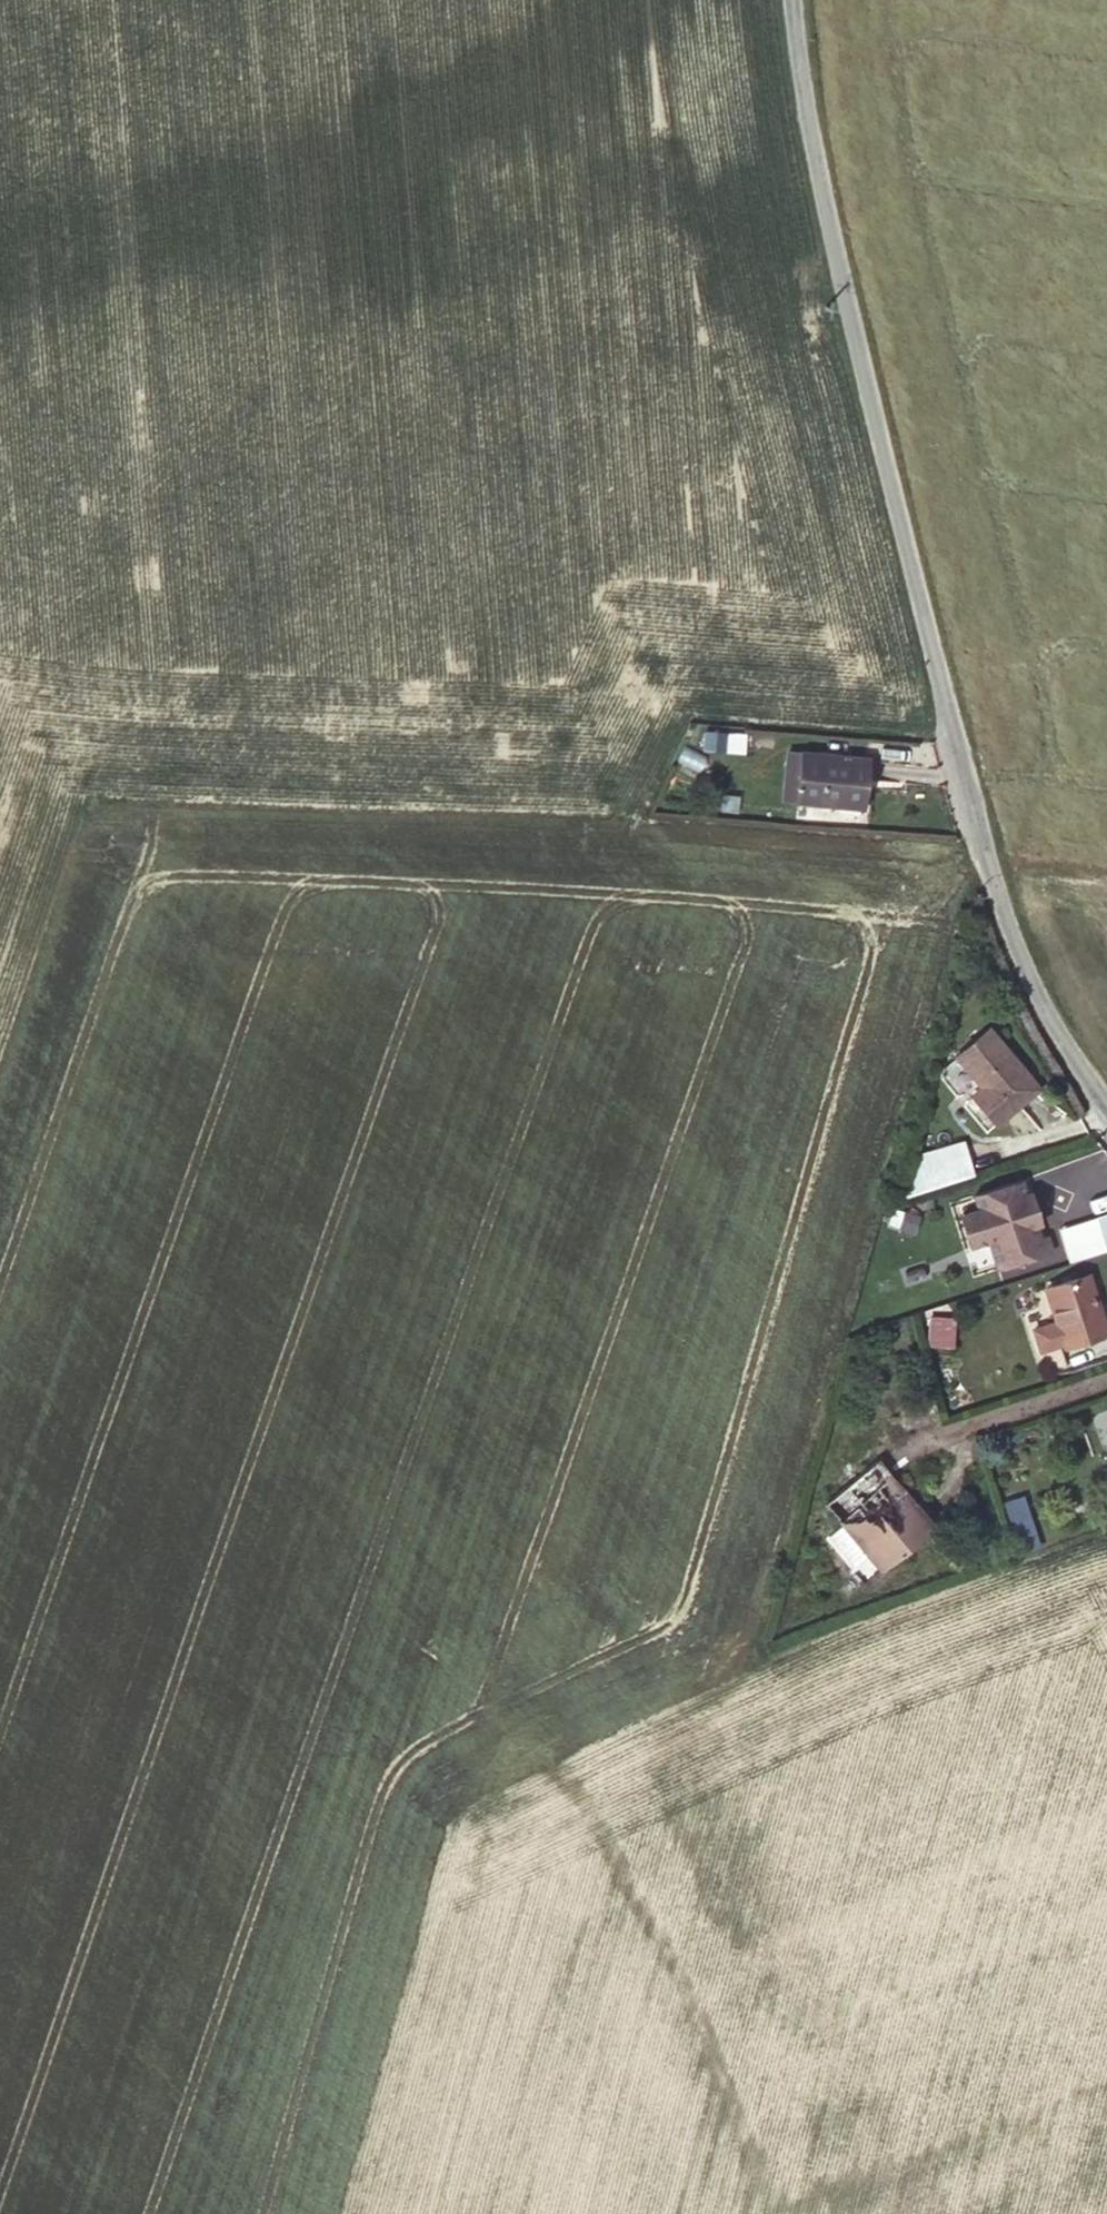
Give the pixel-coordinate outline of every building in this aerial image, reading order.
[(885,773),(810,767),(804,818),(878,823),(885,773)] [(1074,1123),(1024,1065),(990,1094),(1016,1124),(1002,1136),(1027,1164),(1074,1123)] [(917,1150),(919,1172),(969,1167),(967,1144),(917,1150)] [(1095,1217),(1106,1251),(1106,1213),(1095,1217)] [(1056,1217),(1003,1234),(1024,1302),(1087,1283),(1083,1266),(1072,1269),(1056,1217)] [(956,1346),(955,1315),(928,1315),(929,1346),(956,1346)] [(1073,1326),(1091,1387),(1106,1382),(1106,1317),(1073,1326)] [(943,1502),(919,1466),(863,1507),(879,1527),(864,1539),(887,1570),(901,1559),(915,1578),(969,1538),(953,1517),(946,1522),(936,1508),(943,1502)] [(1020,1553),(1039,1547),(1025,1495),(1005,1501),(1020,1553)]
